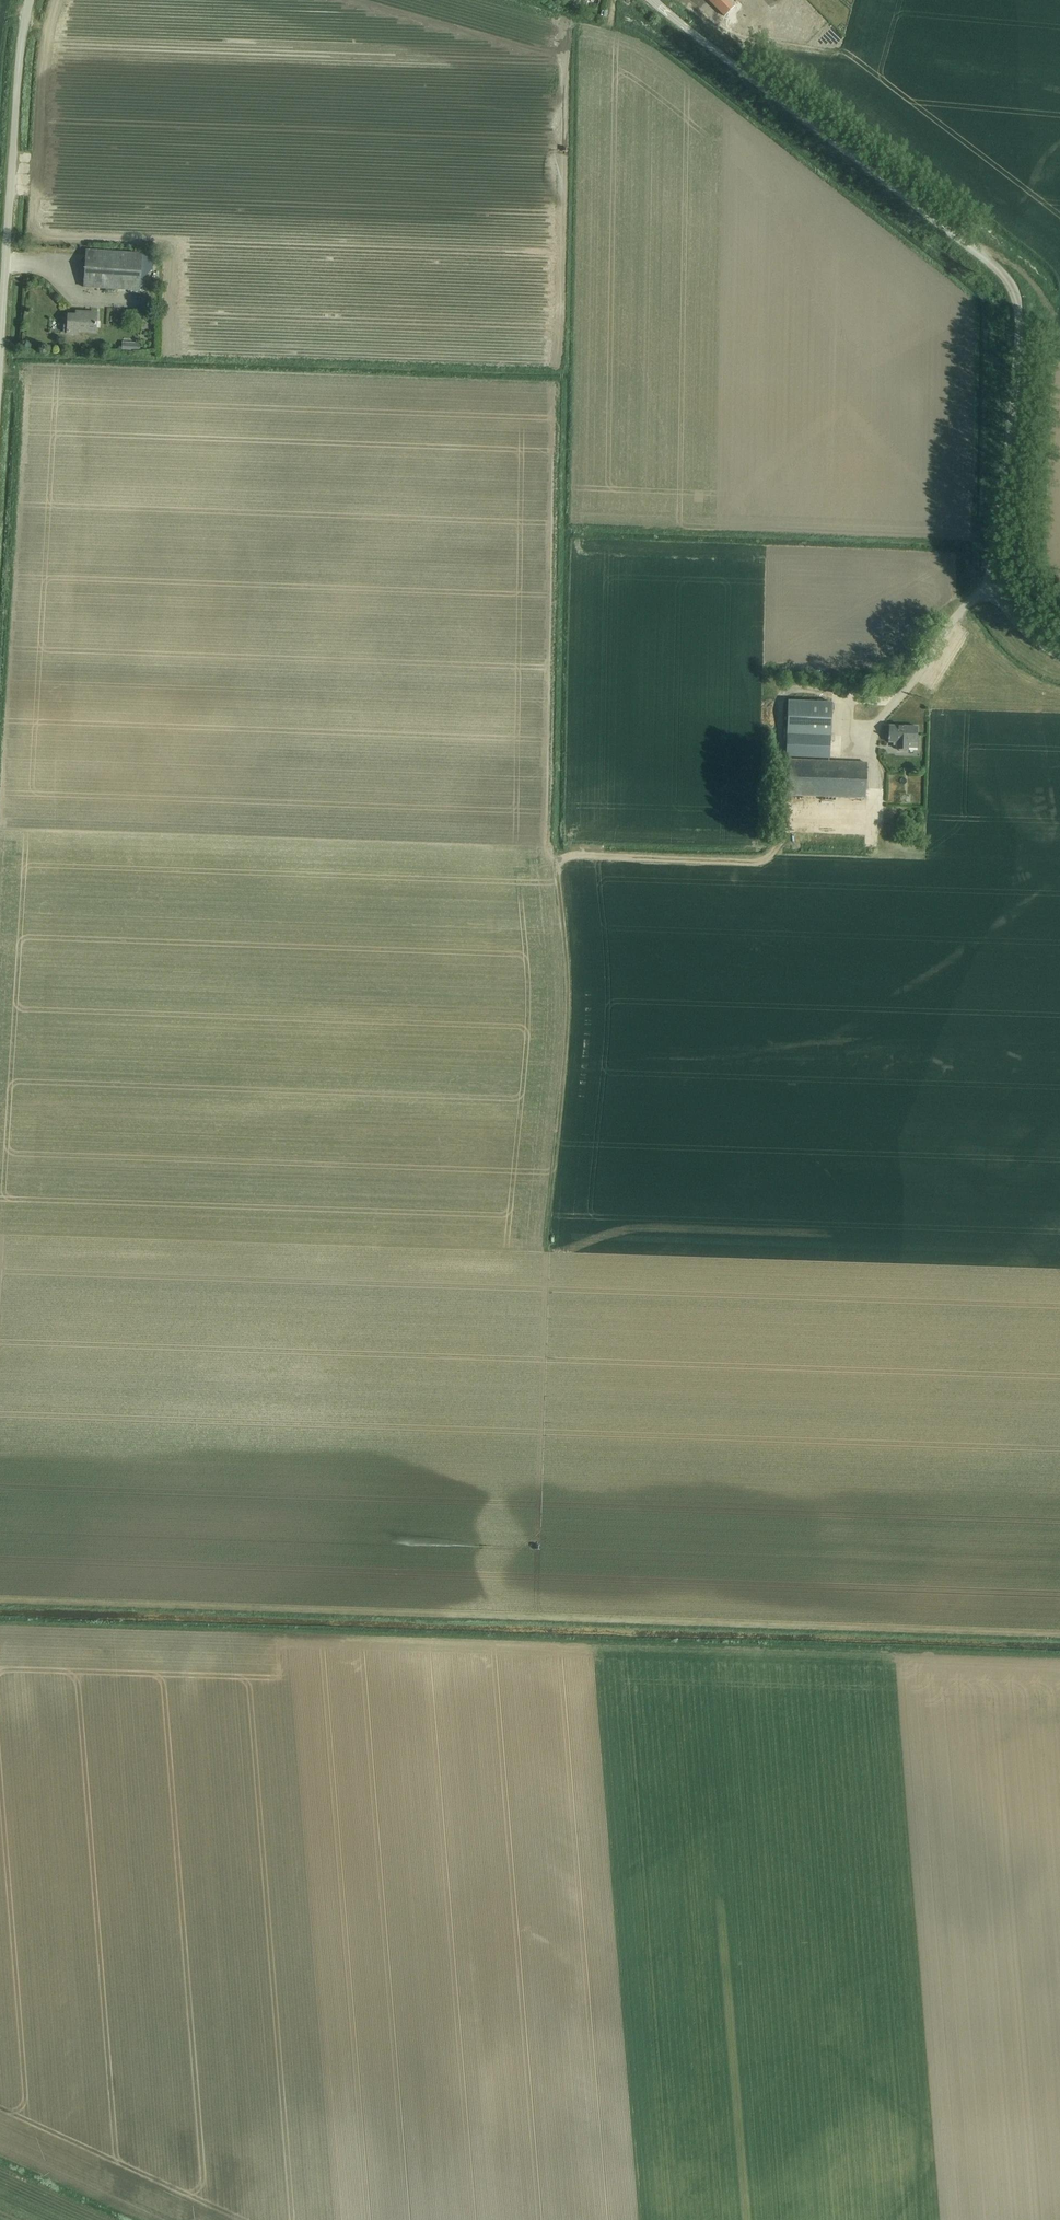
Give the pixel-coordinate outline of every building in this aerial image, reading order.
[(728,0),(708,0),(725,16),(734,7),(728,0)] [(139,291),(141,254),(87,251),(85,287),(139,291)] [(67,315),(67,321),(63,320),(63,331),(66,331),(66,333),(78,333),(78,330),(95,331),(96,313),(75,312),(75,316),(67,315)] [(135,312),(134,320),(143,320),(143,313),(135,312)] [(141,345),(123,344),(122,352),(141,353),(141,345)] [(830,736),(832,703),(788,701),(786,734),(830,736)] [(919,736),(917,736),(917,727),(889,726),(889,742),(894,743),(894,746),(897,746),(897,749),(908,750),(908,748),(918,748),(919,736)] [(830,753),(830,736),(786,734),(786,757),(830,758),(830,753)] [(865,798),(867,763),(788,760),(786,795),(865,798)]
